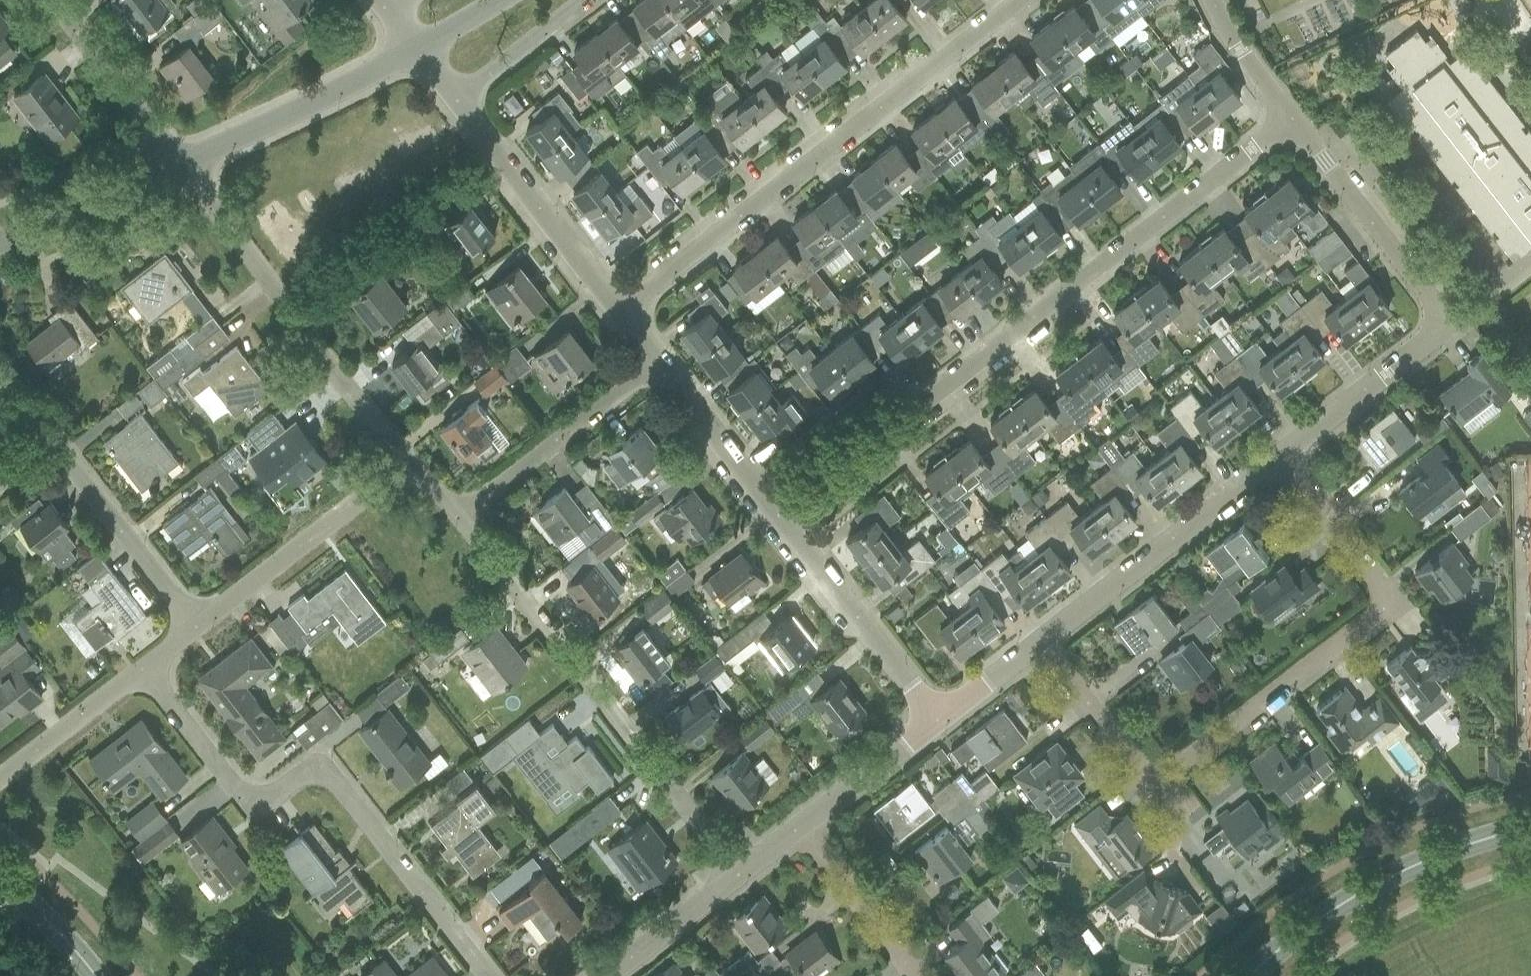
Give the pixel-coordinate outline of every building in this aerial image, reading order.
[(143,30),(166,13),(166,12),(176,4),(173,0),(120,0),(143,30)] [(186,4),(194,15),(212,2),(210,0),(191,0),(186,4)] [(300,23),(293,14),(311,0),(268,0),(270,2),(262,9),(285,39),(302,26),(300,23)] [(663,0),(639,0),(634,4),(640,12),(631,19),(653,48),(661,58),(673,50),(667,42),(667,41),(684,27),(663,0)] [(684,27),(685,28),(698,19),(716,5),(713,0),(663,0),(684,27)] [(749,7),(758,18),(768,10),(760,0),(759,0),(749,7)] [(862,8),(883,35),(904,18),(890,0),(872,0),(862,8)] [(1097,0),(1088,7),(1112,38),(1113,38),(1111,36),(1140,13),(1132,3),(1130,0),(1097,0)] [(1473,0),(1457,0),(1456,4),(1471,10),(1474,0),(1473,0)] [(212,2),(194,15),(174,30),(184,42),(201,29),(203,33),(224,17),(212,1),(212,2)] [(1073,6),(1052,22),(1073,49),(1085,39),(1095,52),(1112,38),(1088,7),(1079,14),(1073,6)] [(832,15),(825,21),(847,50),(856,43),(862,51),(883,35),(862,8),(840,25),(832,15)] [(653,48),(631,19),(623,25),(617,18),(595,35),(616,61),(640,43),(647,52),(653,48)] [(724,18),(714,26),(727,42),(737,34),(724,18)] [(847,50),(825,21),(823,18),(792,42),(802,55),(823,81),(845,64),(838,56),(847,50)] [(1073,49),(1052,22),(1031,39),(1047,59),(1038,66),(1059,92),(1054,85),(1071,72),(1060,58),(1073,49)] [(1530,245),(1530,133),(1527,128),(1524,131),(1520,126),(1523,123),(1487,77),(1484,80),(1480,75),(1483,72),(1465,49),(1471,45),(1471,44),(1448,61),(1444,55),(1446,54),(1430,34),(1424,39),(1416,29),(1385,53),(1393,64),(1386,68),(1402,88),(1404,87),(1408,93),(1386,110),(1387,111),(1393,106),(1411,129),(1414,127),(1417,132),(1414,134),(1450,180),(1454,178),(1457,183),(1454,185),(1490,231),(1493,229),(1497,234),(1494,236),(1512,259),(1506,263),(1507,264),(1530,245)] [(15,52),(3,36),(2,37),(0,34),(0,63),(15,52)] [(626,74),(616,61),(595,35),(574,51),(590,71),(581,79),(599,102),(604,99),(600,94),(626,74)] [(1196,86),(1218,114),(1239,97),(1223,77),(1231,70),(1209,41),(1192,54),(1209,76),(1196,86)] [(213,77),(188,45),(161,66),(186,98),(213,77)] [(1165,45),(1150,57),(1159,69),(1174,57),(1165,45)] [(555,48),(548,54),(556,64),(564,58),(555,48)] [(766,49),(756,56),(763,65),(777,83),(786,77),(802,97),(823,81),(802,55),(789,65),(779,52),(772,58),(766,49)] [(1014,52),(993,68),(1014,95),(1026,85),(1042,105),(1059,92),(1038,66),(1030,73),(1014,52)] [(1135,52),(1127,58),(1134,68),(1143,61),(1135,52)] [(1127,58),(1118,65),(1126,75),(1134,68),(1127,58)] [(743,100),(742,101),(763,128),(784,111),(775,98),(768,90),(777,83),(763,65),(745,79),(754,91),(743,100)] [(979,92),(970,99),(984,118),(998,137),(999,136),(1008,129),(993,111),(1014,95),(993,68),(990,71),(980,78),(972,84),(973,85),(979,92)] [(1218,114),(1196,86),(1187,74),(1158,97),(1161,102),(1182,128),(1190,122),(1197,130),(1204,124),(1208,128),(1218,120),(1215,116),(1218,114)] [(41,75),(13,97),(46,138),(43,140),(56,155),(84,143),(68,123),(78,115),(65,99),(61,101),(41,75)] [(732,88),(702,111),(727,143),(736,136),(740,142),(742,144),(750,138),(759,130),(763,128),(742,101),(743,100),(733,87),(732,88)] [(539,122),(527,131),(543,152),(569,132),(580,123),(571,111),(573,109),(559,91),(540,106),(547,115),(539,122)] [(937,112),(934,114),(955,141),(984,118),(970,99),(961,106),(956,99),(955,98),(947,104),(937,112)] [(1161,102),(1132,125),(1137,132),(1158,159),(1161,157),(1165,161),(1175,153),(1171,149),(1179,143),(1173,135),(1182,128),(1161,102)] [(673,134),(672,134),(673,135),(682,147),(703,174),(705,172),(709,177),(720,168),(716,163),(724,157),(723,156),(718,150),(727,143),(702,111),(692,119),(693,120),(695,123),(676,138),(674,135),(673,134)] [(955,141),(934,114),(913,131),(929,151),(919,158),(934,177),(952,164),(947,158),(960,148),(955,141)] [(1114,129),(1098,142),(1114,162),(1121,156),(1137,176),(1158,159),(1137,132),(1132,125),(1128,120),(1115,130),(1114,129)] [(545,155),(541,158),(548,168),(553,165),(560,173),(561,172),(568,167),(574,176),(593,162),(585,152),(591,147),(582,136),(576,140),(569,132),(543,152),(545,155)] [(1071,169),(1070,169),(1099,206),(1120,190),(1104,169),(1114,162),(1098,142),(1080,156),(1090,168),(1078,178),(1071,169)] [(646,143),(636,151),(656,177),(666,170),(682,190),(703,174),(682,147),(669,157),(659,144),(651,150),(646,143)] [(934,177),(919,158),(911,164),(896,143),(874,160),(895,187),(907,178),(917,190),(934,177)] [(895,187),(874,160),(853,176),(859,184),(851,191),(866,210),(895,187)] [(574,190),(573,191),(579,199),(575,203),(582,213),(587,209),(589,213),(616,192),(600,171),(593,162),(574,176),(581,185),(574,190)] [(993,166),(981,176),(988,185),(1000,175),(993,166)] [(1099,206),(1070,169),(1051,184),(1049,181),(1039,189),(1041,190),(1064,220),(1072,214),(1077,222),(1099,206)] [(1288,178),(1266,195),(1295,233),(1295,232),(1287,221),(1298,213),(1312,230),(1326,220),(1312,201),(1308,204),(1288,178)] [(999,179),(990,187),(996,194),(1006,187),(999,179)] [(836,189),(814,207),(844,246),(845,245),(844,244),(874,221),(866,210),(851,191),(842,197),(836,189)] [(1031,198),(1039,208),(1019,224),(1040,251),(1060,236),(1054,228),(1064,220),(1041,190),(1031,198)] [(626,204),(616,192),(589,213),(606,234),(626,219),(633,228),(652,213),(638,195),(626,204)] [(1295,233),(1266,195),(1243,212),(1255,227),(1245,236),(1267,265),(1289,248),(1283,241),(1295,233)] [(440,226),(435,230),(452,251),(461,244),(469,254),(473,251),(495,234),(484,221),(470,203),(440,226)] [(437,204),(412,224),(420,235),(445,216),(437,204)] [(844,246),(814,207),(794,222),(810,242),(801,249),(816,269),(833,256),(832,255),(844,246)] [(1009,211),(996,221),(991,215),(974,228),(980,234),(979,235),(994,254),(1003,247),(1019,268),(1040,251),(1019,224),(1009,211)] [(1245,236),(1234,244),(1222,228),(1200,246),(1221,272),(1233,263),(1246,281),(1267,265),(1245,236)] [(1333,228),(1307,248),(1317,261),(1342,241),(1333,228)] [(816,269),(801,249),(792,256),(776,235),(756,251),(777,279),(789,270),(798,282),(816,269)] [(971,261),(959,270),(980,298),(1001,281),(985,261),(994,254),(979,235),(961,249),(971,261)] [(410,255),(395,236),(373,253),(387,272),(410,255)] [(1342,241),(1317,261),(1325,271),(1350,252),(1342,241)] [(909,245),(899,253),(908,266),(919,258),(914,252),(911,247),(909,245)] [(1221,272),(1200,246),(1178,263),(1195,284),(1184,292),(1202,315),(1223,299),(1209,282),(1221,272)] [(777,279),(756,251),(734,268),(740,276),(731,283),(746,303),(777,279)] [(149,321),(192,288),(165,253),(122,287),(149,321)] [(1358,261),(1344,272),(1357,289),(1346,298),(1366,325),(1388,308),(1368,282),(1372,279),(1358,261)] [(502,308),(512,322),(544,297),(519,266),(493,286),(507,304),(502,308)] [(1287,267),(1276,275),(1277,277),(1283,285),(1294,277),(1288,269),(1287,267)] [(980,298),(959,270),(930,293),(945,312),(954,306),(960,314),(980,298)] [(404,304),(381,274),(352,296),(376,326),(404,304)] [(1202,315),(1184,292),(1174,300),(1157,279),(1135,296),(1156,323),(1167,314),(1181,332),(1202,315)] [(444,299),(453,311),(474,295),(465,283),(444,299)] [(723,289),(722,289),(729,298),(736,293),(730,284),(729,285),(723,289)] [(1296,288),(1290,293),(1300,306),(1317,328),(1328,320),(1344,342),(1366,325),(1346,298),(1334,307),(1320,290),(1306,301),(1296,288)] [(830,289),(817,300),(824,309),(838,298),(830,289)] [(716,318),(728,309),(714,291),(695,306),(702,316),(681,332),(698,353),(725,331),(716,318)] [(945,312),(930,293),(899,317),(920,344),(942,327),(936,319),(945,312)] [(1156,323),(1135,296),(1113,313),(1130,334),(1120,342),(1145,375),(1146,374),(1139,365),(1158,350),(1144,332),(1156,323)] [(443,299),(427,312),(434,322),(443,334),(460,321),(443,299)] [(77,353),(98,337),(70,301),(56,313),(59,317),(26,343),(47,370),(74,349),(77,353)] [(1317,328),(1300,306),(1279,322),(1292,340),(1281,349),(1301,375),(1323,358),(1306,337),(1317,328)] [(427,312),(403,330),(410,340),(434,322),(427,312)] [(213,315),(193,331),(185,337),(193,347),(198,343),(201,341),(221,325),(213,315)] [(878,315),(861,327),(875,346),(885,339),(900,360),(920,344),(899,317),(887,327),(878,315)] [(1246,320),(1211,338),(1221,358),(1256,340),(1246,320)] [(201,341),(198,343),(207,354),(230,336),(221,325),(201,341)] [(875,346),(861,327),(832,350),(852,376),(855,374),(859,378),(869,370),(866,366),(873,360),(867,352),(875,346)] [(567,330),(534,356),(543,367),(558,386),(592,360),(576,339),(568,329),(567,330)] [(700,356),(697,359),(703,367),(707,364),(714,374),(716,372),(722,367),(729,376),(749,361),(725,331),(698,353),(700,356)] [(787,334),(779,341),(785,350),(794,343),(787,334)] [(1145,375),(1120,342),(1119,343),(1126,352),(1116,360),(1099,339),(1079,355),(1100,383),(1111,374),(1124,391),(1145,375)] [(407,352),(392,364),(411,389),(414,387),(424,399),(438,389),(451,379),(426,347),(421,341),(414,346),(407,352)] [(1301,375),(1281,349),(1269,358),(1255,341),(1234,356),(1252,379),(1262,371),(1279,393),(1301,375)] [(171,363),(154,377),(163,388),(207,354),(198,343),(193,347),(178,358),(171,363)] [(496,360),(493,362),(496,366),(506,379),(508,382),(523,371),(517,362),(525,355),(516,344),(496,360)] [(809,347),(801,354),(795,346),(786,353),(799,370),(806,379),(815,372),(831,393),(852,376),(832,350),(819,360),(809,347)] [(200,367),(183,380),(194,394),(210,382),(227,404),(235,414),(269,388),(262,379),(237,347),(204,372),(200,367)] [(170,348),(146,366),(154,377),(171,363),(178,358),(170,348)] [(1439,393),(1438,393),(1461,422),(1462,422),(1469,431),(1499,408),(1494,403),(1498,399),(1506,393),(1510,390),(1519,383),(1513,375),(1501,359),(1492,366),(1482,354),(1466,366),(1470,371),(1441,394),(1439,393)] [(1100,383),(1079,355),(1055,373),(1072,394),(1062,402),(1079,425),(1100,409),(1087,392),(1100,383)] [(1252,379),(1234,356),(1213,373),(1226,390),(1215,399),(1236,426),(1258,408),(1241,387),(1252,379)] [(753,357),(749,361),(729,376),(735,385),(728,391),(734,399),(729,403),(737,412),(742,409),(744,412),(772,390),(776,387),(753,357)] [(481,363),(472,370),(477,376),(486,369),(481,363)] [(485,395),(506,379),(496,366),(475,382),(485,395)] [(806,379),(799,370),(788,378),(795,388),(806,379)] [(154,377),(138,390),(150,406),(167,393),(163,388),(154,377)] [(1079,425),(1062,402),(1051,411),(1035,389),(1013,406),(1033,432),(1044,424),(1058,442),(1079,425)] [(136,390),(118,403),(129,417),(146,404),(136,390)] [(772,390),(744,412),(761,433),(770,426),(777,435),(807,412),(793,394),(781,403),(772,390)] [(1169,407),(1168,408),(1175,417),(1176,416),(1186,429),(1196,422),(1200,427),(1202,428),(1213,443),(1224,434),(1236,426),(1215,399),(1203,408),(1190,391),(1169,407)] [(454,417),(442,427),(452,440),(449,443),(457,454),(461,452),(463,454),(474,446),(485,460),(499,449),(477,420),(487,413),(477,400),(464,411),(461,408),(452,415),(454,417)] [(1033,432),(1013,406),(990,424),(1007,446),(997,454),(1013,476),(1034,461),(1020,443),(1033,432)] [(1377,469),(1415,439),(1392,409),(1354,439),(1377,469)] [(1522,416),(1530,428),(1530,410),(1522,416)] [(1119,411),(1111,417),(1118,427),(1127,420),(1119,411)] [(141,412),(104,442),(120,462),(122,460),(145,488),(167,470),(172,475),(183,466),(173,453),(141,412)] [(260,449),(248,458),(266,482),(263,484),(283,510),(304,494),(296,484),(326,461),(296,421),(286,429),(274,413),(248,433),(260,449)] [(1137,414),(1129,421),(1136,430),(1142,426),(1142,420),(1137,414)] [(1175,417),(1155,432),(1168,450),(1157,458),(1181,490),(1182,489),(1181,489),(1179,485),(1190,477),(1200,469),(1189,453),(1184,447),(1194,439),(1190,434),(1186,429),(1176,416),(1175,417)] [(1424,444),(1448,426),(1441,417),(1418,435),(1424,444)] [(613,458),(602,466),(618,487),(642,468),(649,478),(644,482),(654,495),(656,493),(680,474),(671,462),(667,465),(660,456),(662,454),(641,427),(609,452),(613,458)] [(970,441),(948,458),(967,484),(978,475),(992,493),(1013,476),(997,454),(986,462),(970,441)] [(234,444),(217,457),(228,471),(245,458),(234,444)] [(1427,470),(1399,491),(1417,514),(1457,482),(1442,463),(1448,458),(1438,446),(1419,460),(1427,470)] [(1096,450),(1086,458),(1094,468),(1104,460),(1096,450)] [(1131,450),(1111,466),(1129,490),(1139,481),(1156,503),(1178,486),(1181,490),(1157,458),(1145,467),(1131,450)] [(228,471),(217,457),(194,475),(203,486),(216,476),(234,500),(245,493),(228,471)] [(573,465),(580,474),(590,467),(582,457),(573,465)] [(967,484),(948,458),(926,475),(942,496),(931,505),(947,527),(969,510),(955,493),(967,484)] [(1496,461),(1486,467),(1494,480),(1504,475),(1496,461)] [(1129,490),(1111,466),(1090,482),(1103,499),(1091,508),(1115,541),(1116,540),(1113,536),(1135,520),(1118,498),(1129,490)] [(1481,468),(1471,476),(1487,496),(1497,488),(1481,468)] [(226,505),(212,488),(163,525),(187,556),(210,538),(224,556),(248,538),(235,521),(231,524),(220,510),(226,505)] [(598,498),(583,510),(565,488),(534,511),(558,542),(577,528),(589,545),(617,523),(598,498)] [(1042,488),(1031,496),(1038,505),(1049,498),(1042,488)] [(692,490),(666,509),(653,520),(661,530),(667,526),(678,540),(686,534),(691,541),(720,518),(709,505),(704,509),(698,502),(700,500),(692,490)] [(656,493),(654,495),(631,512),(639,522),(664,503),(656,493)] [(882,527),(899,513),(884,493),(861,511),(869,523),(848,539),(865,561),(892,540),(882,527)] [(39,497),(10,519),(16,527),(19,524),(38,549),(47,543),(56,556),(53,558),(61,568),(76,556),(70,548),(75,544),(64,529),(69,526),(64,520),(69,516),(64,509),(59,513),(50,501),(45,505),(39,497)] [(1029,497),(1020,504),(1027,514),(1037,507),(1029,497)] [(1115,541),(1091,508),(1079,518),(1066,500),(1045,516),(1063,540),(1074,532),(1091,554),(1112,537),(1115,541)] [(1493,513),(1484,500),(1449,526),(1459,539),(1493,513)] [(1063,540),(1045,516),(1023,533),(1036,550),(1025,559),(1050,591),(1047,587),(1069,570),(1053,548),(1063,540)] [(1205,554),(1222,576),(1212,591),(1206,587),(1195,596),(1207,611),(1232,593),(1241,586),(1235,579),(1266,555),(1256,542),(1259,540),(1260,539),(1260,538),(1260,537),(1260,535),(1259,534),(1258,533),(1257,533),(1256,533),(1254,533),(1251,536),(1242,525),(1205,554)] [(616,528),(592,546),(601,558),(625,540),(616,528)] [(892,540),(865,561),(882,583),(904,566),(913,578),(935,560),(917,537),(900,551),(892,540)] [(1431,562),(1430,560),(1414,572),(1429,591),(1433,588),(1442,600),(1472,577),(1463,565),(1467,562),(1452,543),(1437,555),(1438,556),(1431,562)] [(1000,550),(979,567),(998,591),(1008,583),(1013,589),(1021,600),(1025,604),(1036,596),(1046,588),(1049,591),(1050,591),(1025,559),(1018,549),(1006,558),(1000,550)] [(101,598),(74,619),(95,648),(105,640),(111,647),(119,641),(116,638),(146,615),(145,614),(145,615),(97,552),(78,567),(101,598)] [(741,553),(710,578),(735,610),(750,598),(749,596),(765,583),(741,553)] [(619,596),(595,565),(568,587),(592,618),(619,596)] [(1495,565),(1494,577),(1502,577),(1503,566),(1495,565)] [(979,567),(958,583),(971,601),(960,609),(982,638),(981,638),(985,642),(997,633),(994,629),(1004,621),(1000,616),(992,605),(987,599),(998,591),(979,567)] [(1292,579),(1283,567),(1251,592),(1269,615),(1301,590),(1305,596),(1317,587),(1304,570),(1292,579)] [(696,580),(687,569),(667,584),(675,596),(696,580)] [(333,609),(357,642),(385,621),(374,607),(371,609),(357,591),(360,588),(346,570),(307,599),(305,595),(288,607),(306,630),(333,609)] [(903,600),(912,593),(905,584),(896,591),(903,600)] [(1190,611),(1178,620),(1185,629),(1207,611),(1195,596),(1188,587),(1178,595),(1190,611)] [(665,590),(642,608),(652,621),(675,604),(665,590)] [(1242,605),(1232,593),(1207,611),(1218,624),(1242,605)] [(1137,654),(1175,624),(1152,595),(1114,624),(1137,654)] [(948,618),(936,602),(914,620),(932,643),(943,634),(960,655),(981,638),(982,638),(960,609),(948,618)] [(1185,629),(1178,635),(1184,643),(1190,638),(1196,646),(1220,627),(1218,624),(1207,611),(1185,629)] [(764,612),(745,627),(744,626),(715,649),(725,661),(754,639),(756,642),(759,640),(782,670),(813,645),(790,616),(776,628),(764,612)] [(303,632),(297,637),(280,614),(269,622),(293,653),(309,640),(303,632)] [(5,675),(0,679),(0,722),(19,708),(17,706),(21,703),(22,705),(26,702),(29,706),(42,696),(27,677),(40,667),(9,627),(0,634),(0,662),(5,668),(2,671),(5,675)] [(474,644),(463,652),(495,691),(526,667),(514,652),(498,631),(495,627),(485,635),(474,644)] [(428,652),(429,654),(422,659),(430,669),(469,639),(461,628),(428,652)] [(652,639),(643,628),(616,649),(629,665),(628,666),(640,682),(665,661),(649,641),(652,639)] [(212,667),(198,678),(213,698),(212,699),(227,718),(228,718),(259,758),(286,737),(268,714),(261,720),(248,702),(254,698),(245,686),(255,678),(256,679),(262,674),(263,676),(266,676),(273,671),(274,667),(273,665),(251,636),(240,644),(233,650),(222,659),(212,667)] [(1196,646),(1190,638),(1184,643),(1160,662),(1181,687),(1210,664),(1196,646)] [(1450,697),(1440,684),(1438,681),(1457,666),(1439,643),(1423,654),(1422,653),(1418,652),(1416,653),(1414,650),(1408,655),(1405,651),(1386,666),(1404,689),(1398,693),(1420,721),(1450,697)] [(715,655),(696,670),(706,683),(725,667),(715,655)] [(1239,658),(1228,665),(1236,675),(1246,667),(1239,658)] [(664,670),(648,684),(656,694),(672,680),(664,670)] [(401,673),(375,693),(385,705),(410,685),(401,673)] [(800,684),(792,690),(763,712),(773,724),(791,710),(798,719),(815,706),(836,732),(864,711),(850,693),(847,695),(837,682),(840,680),(839,679),(812,700),(800,684)] [(700,689),(666,716),(683,739),(717,713),(720,716),(730,708),(727,704),(710,682),(701,690),(700,689)] [(1341,751),(1358,738),(1365,732),(1372,741),(1398,721),(1380,697),(1363,710),(1357,702),(1352,706),(1340,691),(1316,709),(1331,728),(1326,732),(1341,751)] [(307,747),(344,718),(331,701),(306,721),(310,727),(299,736),(307,747)] [(428,761),(388,709),(361,730),(389,768),(385,771),(387,774),(389,772),(399,786),(422,769),(429,779),(449,763),(440,752),(428,761)] [(1003,710),(958,746),(967,758),(974,752),(989,770),(1027,740),(1003,710)] [(765,717),(741,736),(751,747),(774,729),(765,717)] [(140,769),(161,796),(186,777),(142,720),(125,733),(128,738),(100,759),(97,756),(91,760),(113,789),(140,769)] [(505,735),(478,756),(491,773),(512,757),(545,801),(568,783),(575,792),(576,790),(589,781),(596,790),(613,777),(588,745),(585,748),(576,736),(550,755),(536,736),(532,732),(532,731),(531,732),(512,747),(507,740),(508,740),(505,735)] [(1292,750),(1285,755),(1274,742),(1248,762),(1266,784),(1270,780),(1282,796),(1295,786),(1300,792),(1336,764),(1319,742),(1299,758),(1292,750)] [(1055,743),(1016,774),(1041,806),(1045,802),(1046,803),(1054,813),(1055,814),(1082,793),(1072,781),(1080,775),(1055,743)] [(1485,746),(1487,781),(1507,780),(1505,745),(1485,746)] [(752,766),(742,754),(713,777),(737,808),(767,785),(777,776),(762,758),(752,766)] [(464,767),(445,782),(454,794),(473,779),(464,767)] [(968,797),(992,779),(985,770),(970,782),(962,772),(953,779),(968,797)] [(494,775),(485,781),(493,791),(502,785),(494,775)] [(929,804),(912,781),(874,810),(897,840),(939,808),(944,816),(968,797),(953,779),(933,795),(936,799),(929,804)] [(992,779),(968,797),(975,806),(984,798),(998,787),(992,779)] [(457,799),(460,802),(431,824),(447,845),(445,846),(451,854),(455,852),(465,865),(465,866),(473,876),(496,858),(488,847),(493,843),(478,824),(496,809),(477,784),(457,799)] [(968,797),(944,816),(945,816),(953,826),(965,816),(979,833),(990,824),(982,816),(975,806),(968,797)] [(984,798),(975,806),(982,816),(992,809),(984,798)] [(1222,826),(1203,841),(1214,855),(1233,840),(1236,844),(1242,852),(1246,857),(1262,844),(1265,848),(1284,833),(1287,830),(1266,803),(1265,804),(1269,809),(1260,816),(1255,809),(1248,799),(1230,813),(1227,809),(1216,818),(1222,826)] [(127,821),(140,838),(166,818),(153,802),(127,821)] [(1099,805),(1083,817),(1074,824),(1115,876),(1127,866),(1137,859),(1152,847),(1127,814),(1114,824),(1099,805)] [(593,809),(568,828),(580,842),(604,823),(593,809)] [(181,841),(220,889),(246,868),(219,834),(222,831),(211,817),(181,841)] [(646,820),(617,843),(608,850),(639,889),(676,860),(646,820)] [(134,848),(144,860),(178,834),(168,822),(134,848)] [(343,899),(353,913),(373,898),(349,866),(356,860),(355,859),(346,866),(340,858),(344,855),(339,848),(335,851),(314,823),(302,832),(295,823),(294,824),(301,833),(281,849),(314,892),(311,894),(326,913),(343,899)] [(972,859),(948,827),(915,852),(939,884),(972,859)] [(1009,836),(1007,849),(1020,850),(1021,843),(1017,837),(1009,836)] [(1029,880),(1017,865),(1001,877),(1013,892),(1029,880)] [(1114,914),(1140,894),(1145,895),(1138,918),(1139,919),(1139,920),(1158,927),(1159,930),(1170,934),(1172,931),(1173,932),(1174,930),(1175,931),(1179,918),(1185,913),(1192,917),(1201,910),(1187,891),(1152,880),(1144,869),(1103,900),(1114,914)] [(529,885),(531,887),(499,912),(501,914),(505,910),(514,922),(509,926),(511,927),(529,914),(546,937),(542,940),(543,941),(562,926),(566,932),(581,920),(545,873),(529,885)] [(965,916),(949,929),(950,930),(951,928),(961,941),(949,950),(956,959),(951,962),(962,975),(999,975),(1002,973),(1008,968),(995,951),(988,957),(977,943),(990,933),(981,921),(997,908),(987,895),(969,908),(971,911),(965,916)] [(746,939),(755,950),(786,926),(763,896),(735,917),(750,936),(746,939)] [(1082,919),(1073,926),(1093,951),(1102,944),(1087,926),(1082,919)] [(787,954),(805,975),(810,975),(826,963),(830,969),(839,962),(819,937),(813,942),(809,937),(787,954)] [(757,960),(749,966),(756,975),(763,975),(781,962),(771,949),(757,960)] [(719,973),(721,975),(737,975),(749,966),(757,960),(749,950),(742,955),(719,973)] [(433,958),(409,975),(447,975),(433,958)] [(384,960),(363,975),(396,975),(384,960)] [(1035,963),(1018,975),(1046,975),(1035,963)] [(675,964),(659,975),(684,975),(675,964)]
